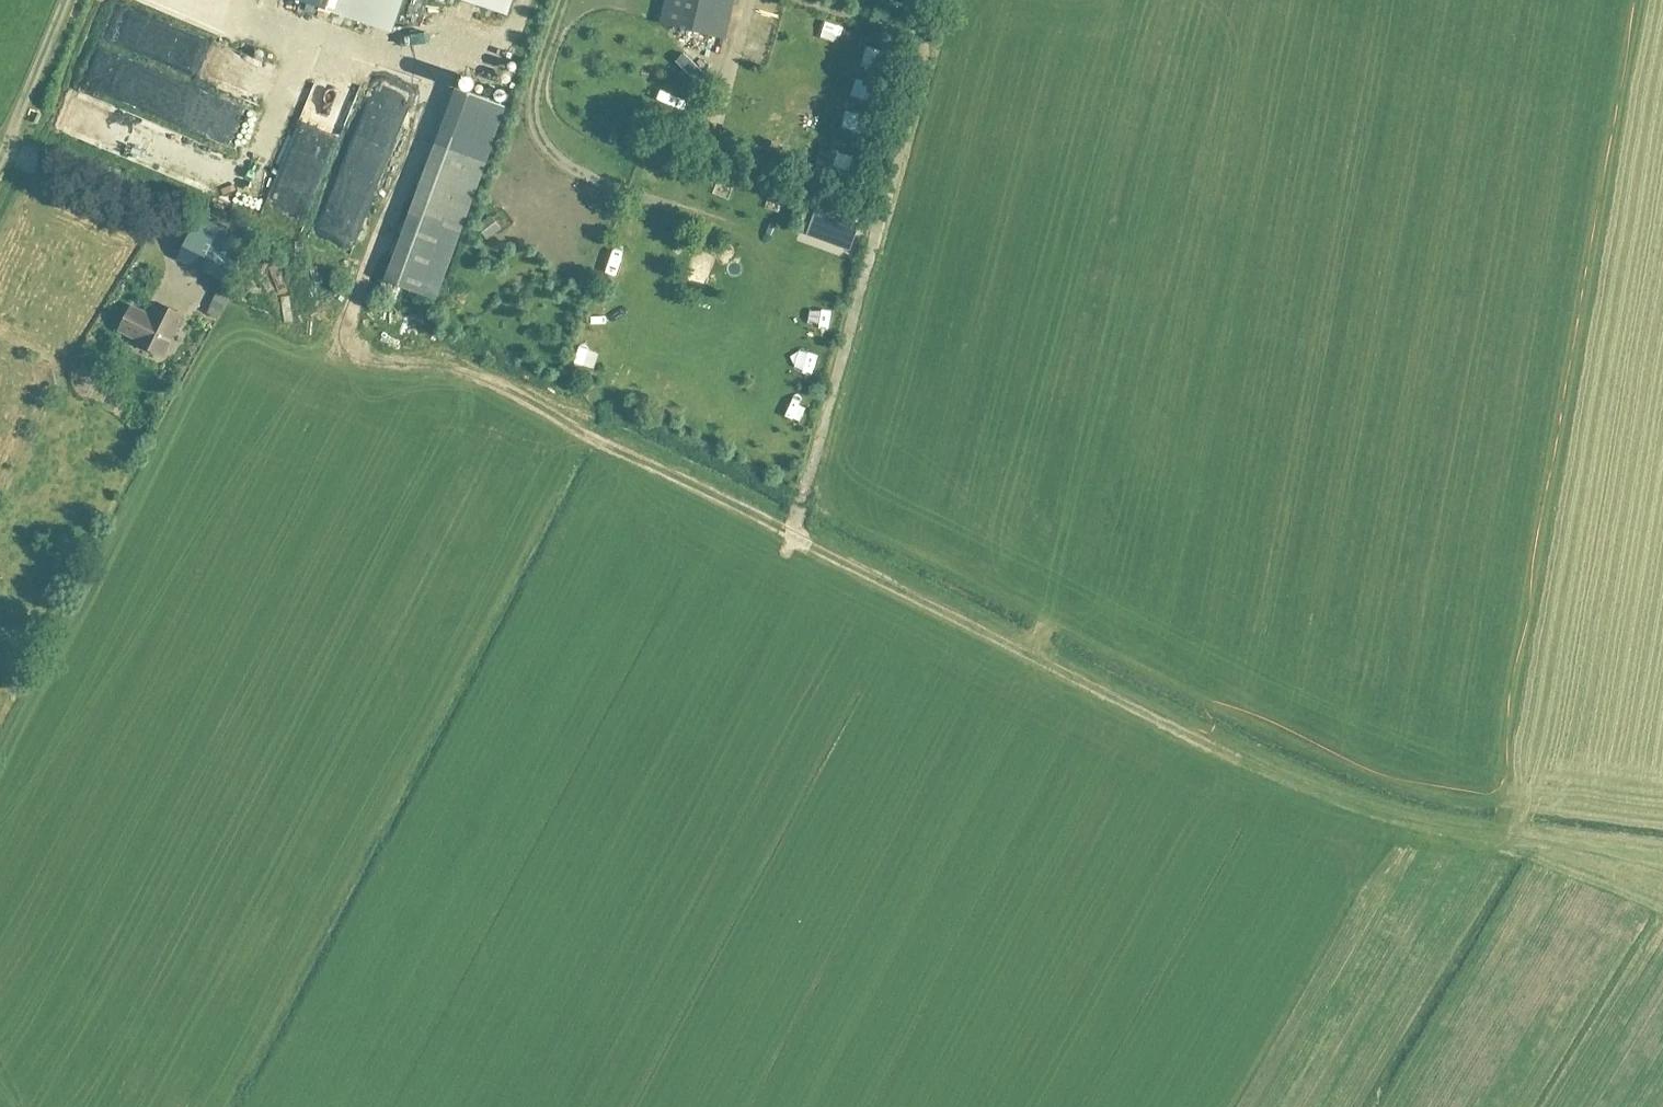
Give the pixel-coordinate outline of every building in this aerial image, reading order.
[(390,32),(400,0),(296,0),(390,32)] [(508,15),(513,0),(467,0),(508,15)] [(660,22),(726,38),(735,0),(665,0),(660,22)] [(161,36),(227,59),(230,52),(243,56),(248,42),(250,43),(251,39),(226,30),(229,20),(187,6),(184,13),(170,8),(161,36)] [(502,106),(451,88),(383,282),(434,299),(502,106)] [(76,120),(113,131),(122,100),(85,89),(76,120)] [(374,209),(407,112),(374,100),(347,180),(344,179),(338,197),(374,209)] [(295,188),(311,160),(299,153),(283,181),(295,188)] [(651,177),(654,161),(643,158),(639,174),(651,177)] [(815,210),(809,226),(852,242),(858,226),(815,210)] [(225,282),(236,257),(246,238),(197,215),(188,233),(176,259),(225,282)] [(321,249),(328,233),(315,227),(308,243),(321,249)] [(119,331),(137,340),(136,342),(163,356),(183,315),(156,301),(150,314),(132,305),(119,331)]
